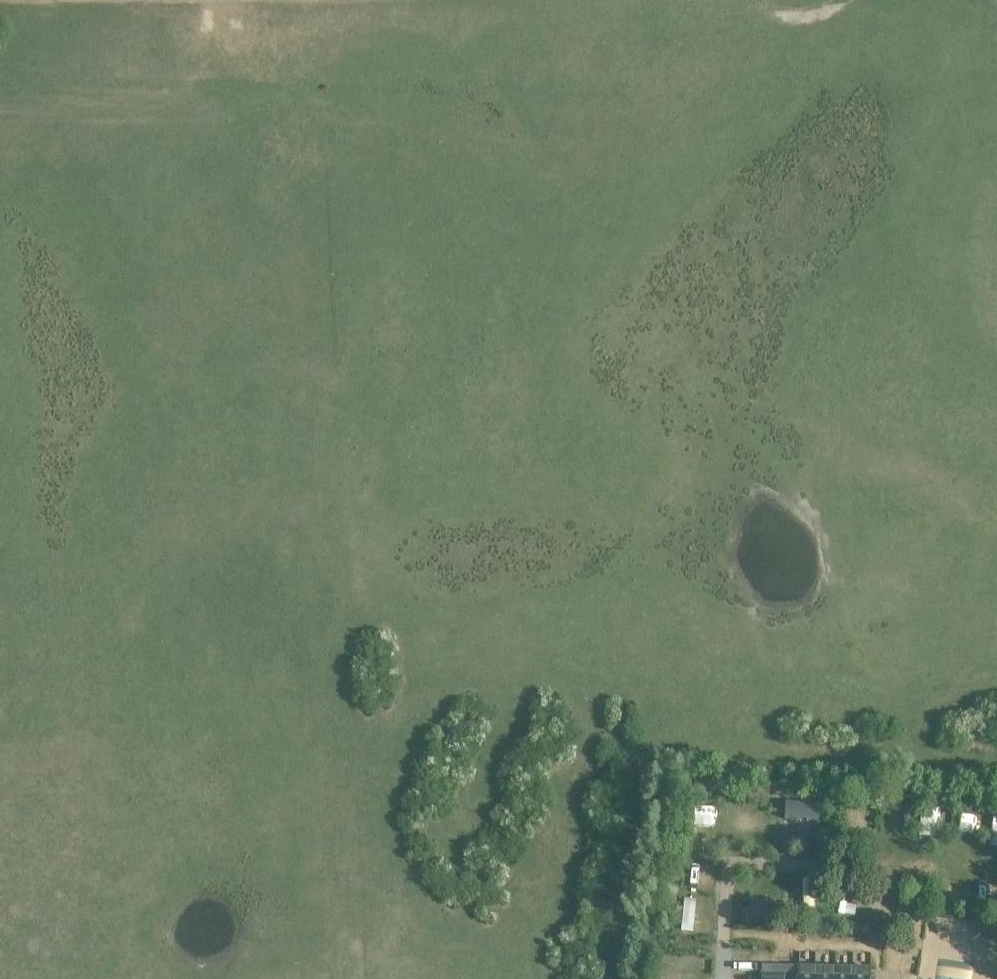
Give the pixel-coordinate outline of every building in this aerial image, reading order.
[(868,967),(767,966),(767,978),(868,978),(868,967)]
